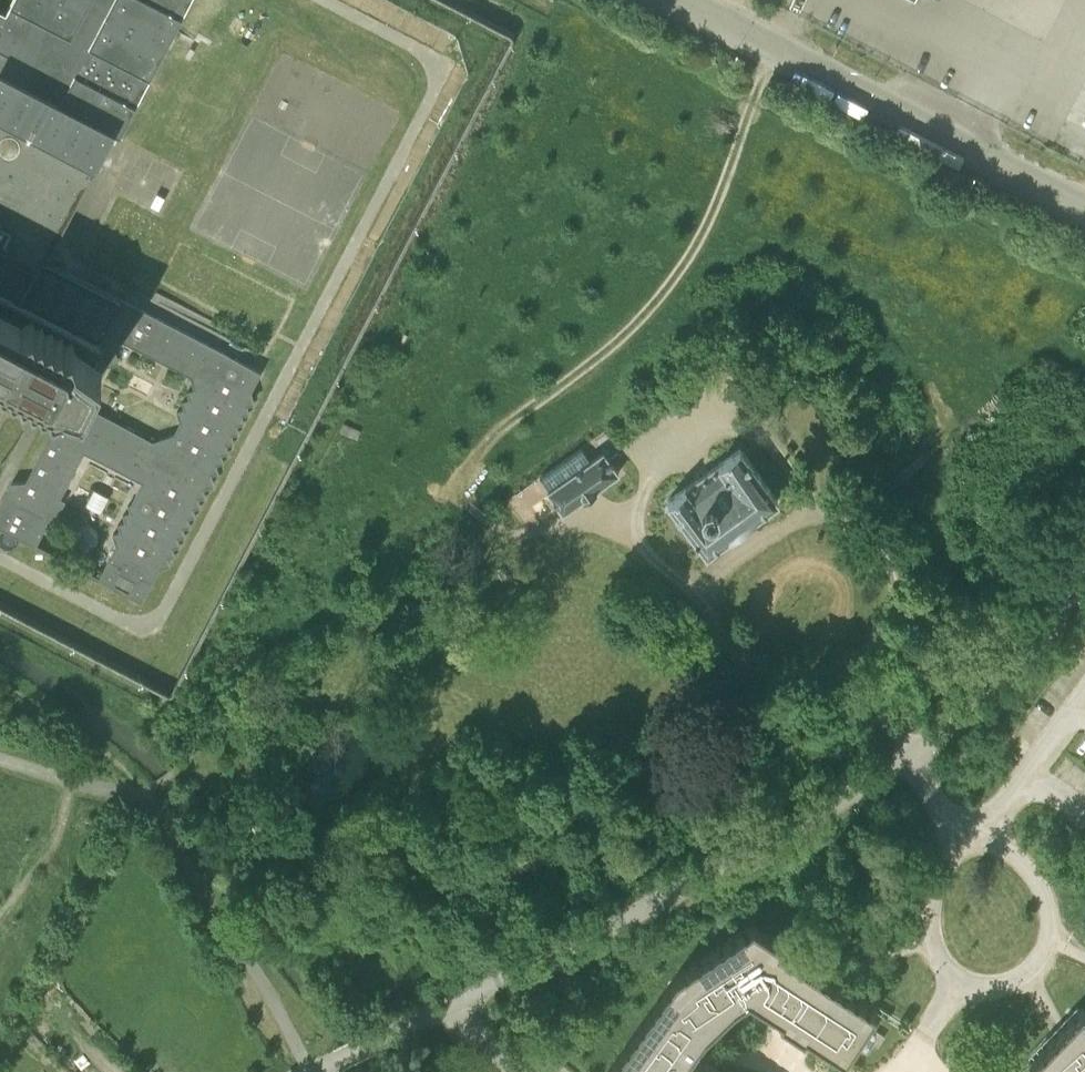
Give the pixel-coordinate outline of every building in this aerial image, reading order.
[(66,403),(26,480),(11,481),(0,502),(0,527),(35,545),(46,525),(51,528),(65,500),(60,497),(84,452),(142,482),(131,502),(127,503),(130,511),(122,513),(125,521),(117,523),(119,530),(112,532),(115,543),(98,578),(142,601),(160,566),(170,563),(168,556),(176,553),(173,546),(181,544),(178,536),(186,534),(183,526),(191,524),(188,516),(196,514),(194,507),(201,504),(199,497),(206,495),(204,487),(215,483),(211,472),(219,470),(217,462),(224,460),(222,453),(229,450),(227,443),(234,440),(232,433),(239,430),(237,423),(245,420),(242,413),(250,411),(247,403),(255,401),(251,390),(261,371),(121,297),(99,342),(98,342),(23,300),(44,259),(47,260),(113,133),(120,136),(191,0),(13,0),(6,14),(0,11),(0,369),(66,403)] [(149,402),(171,414),(181,393),(159,382),(149,402)] [(666,502),(706,555),(780,501),(741,447),(666,502)] [(560,509),(563,513),(618,473),(602,450),(575,471),(563,456),(539,473),(550,490),(536,499),(549,517),(560,509)] [(607,1071),(719,1071),(705,1062),(704,1065),(690,1055),(705,1033),(734,1005),(749,995),(781,1016),(780,1019),(804,1035),(806,1033),(844,1058),(859,1036),(866,1040),(875,1026),(868,1022),(876,1009),(779,946),(782,942),(753,923),(676,974),(607,1071)] [(1082,1007),(1029,1063),(1038,1071),(1084,1071),(1084,1010),(1082,1007)]
